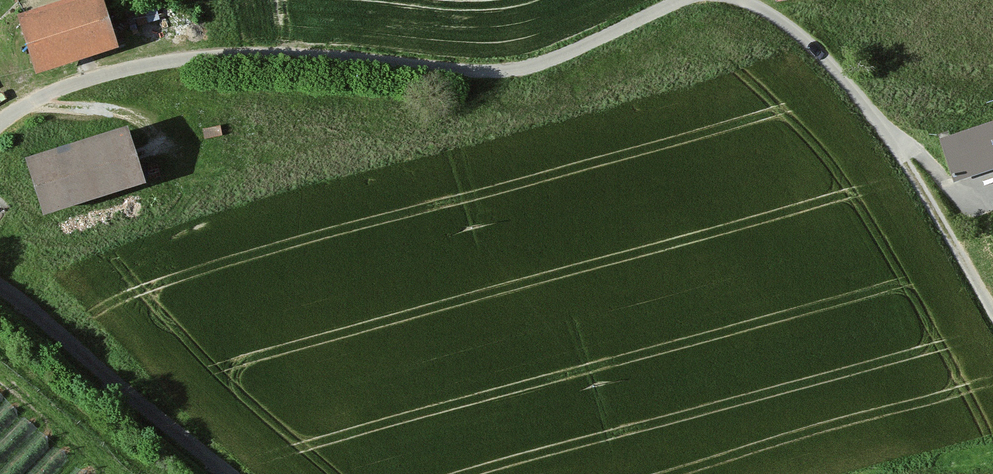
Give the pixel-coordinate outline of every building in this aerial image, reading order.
[(103,0),(65,0),(20,15),(38,72),(119,46),(103,0)] [(941,137),(955,183),(992,171),(992,122),(941,137)] [(145,182),(127,127),(25,159),(43,215),(145,182)]
